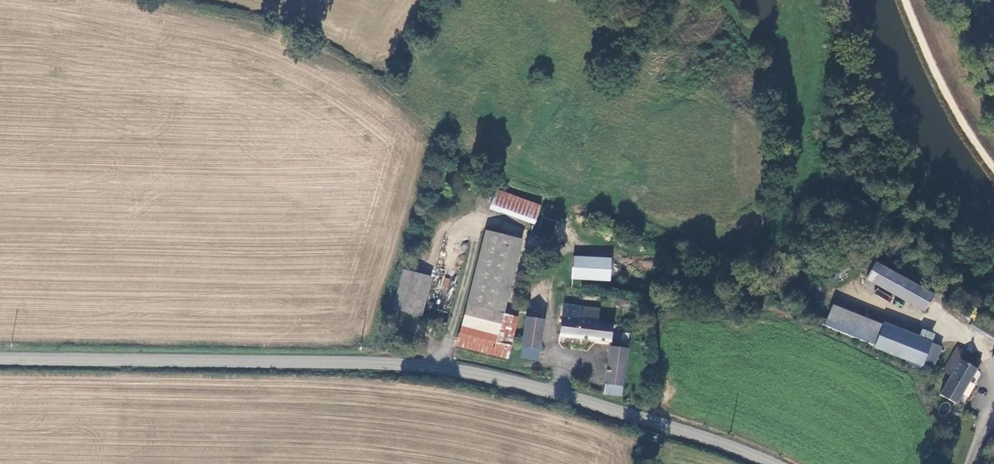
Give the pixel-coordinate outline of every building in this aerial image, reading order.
[(492,208),(535,224),(541,209),(497,193),(492,208)] [(561,239),(564,222),(541,218),(538,235),(561,239)] [(484,227),(464,308),(500,316),(520,236),(484,227)] [(612,262),(574,258),(572,277),(611,280),(612,262)] [(861,283),(919,314),(926,299),(868,269),(861,283)] [(430,278),(403,272),(393,311),(420,318),(430,278)] [(444,278),(441,290),(449,292),(452,279),(444,278)] [(601,307),(562,303),(559,335),(596,340),(597,333),(602,334),(601,340),(612,342),(614,327),(607,326),(600,325),(600,320),(601,307)] [(500,316),(464,308),(454,349),(506,361),(516,320),(500,316)] [(829,310),(822,330),(873,348),(879,328),(829,310)] [(540,349),(543,319),(526,317),(523,347),(540,349)] [(983,329),(993,336),(993,323),(989,319),(983,329)] [(932,342),(880,324),(879,328),(873,348),(925,366),(932,342)] [(955,346),(942,370),(950,374),(940,394),(957,403),(980,359),(955,346)] [(539,358),(540,349),(523,347),(522,356),(539,358)] [(605,383),(621,386),(627,351),(610,348),(605,383)] [(603,391),(620,394),(621,386),(605,383),(603,391)] [(954,435),(952,435),(950,442),(955,443),(958,441),(958,438),(958,435),(954,435)]
